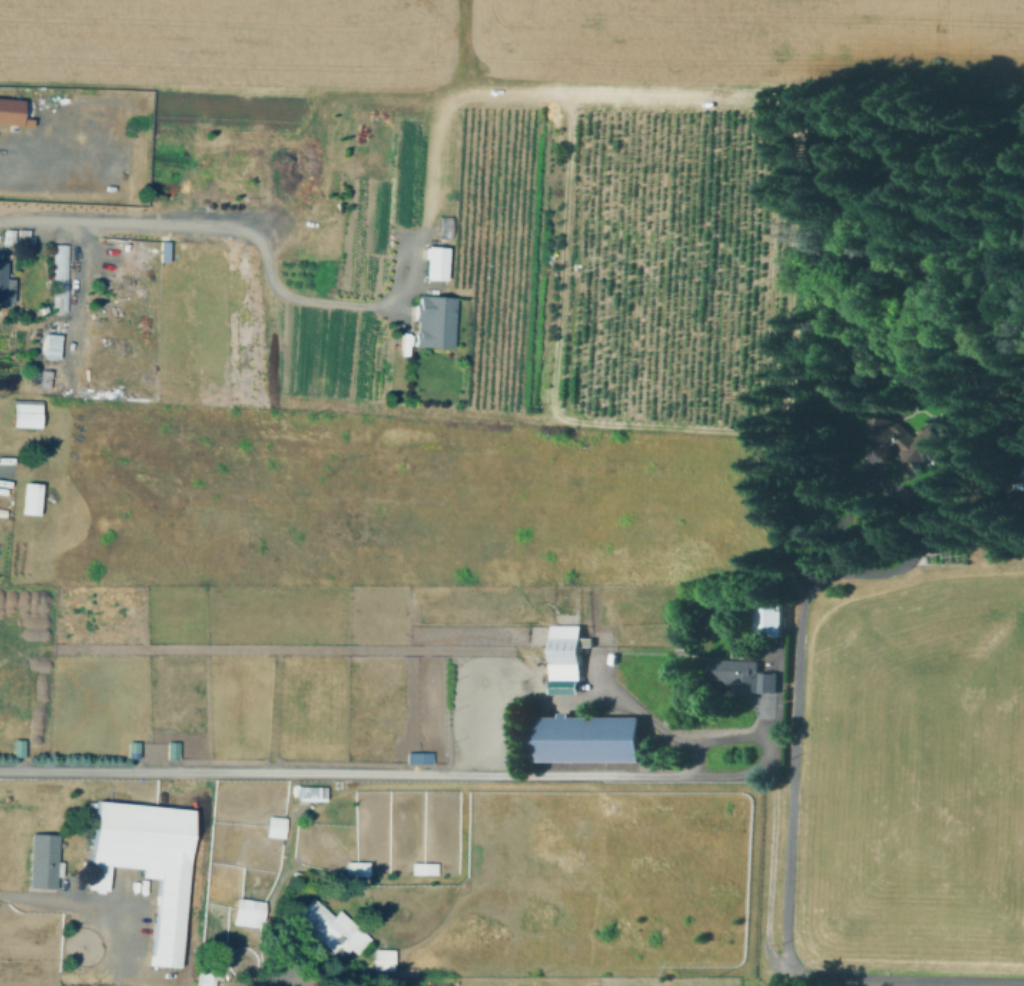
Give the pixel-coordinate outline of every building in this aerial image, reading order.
[(41,130),(0,127),(0,104),(43,107),(41,130)] [(4,233),(13,233),(14,247),(4,248),(4,233)] [(28,234),(28,249),(18,249),(18,234),(28,234)] [(158,239),(166,240),(166,261),(158,260),(158,239)] [(421,244),(446,247),(445,279),(423,278),(424,257),(420,256),(421,244)] [(51,249),(66,248),(68,312),(52,312),(51,249)] [(0,260),(0,306),(3,306),(3,300),(12,300),(12,277),(4,277),(4,260),(0,260)] [(416,293),(454,296),(451,348),(413,346),(416,293)] [(59,338),(58,363),(44,362),(46,338),(59,338)] [(49,393),(40,392),(42,373),(52,374),(49,393)] [(13,405),(39,406),(37,432),(11,431),(13,405)] [(903,419),(922,436),(948,412),(969,435),(947,455),(940,448),(922,464),(910,451),(912,449),(904,440),(909,436),(901,433),(897,441),(871,435),(876,413),(903,419)] [(1015,479),(1023,485),(1023,465),(1015,479)] [(14,489),(0,485),(0,474),(1,470),(18,474),(14,489)] [(42,485),(37,520),(24,518),(29,484),(42,485)] [(788,607),(784,635),(774,634),(774,630),(757,628),(761,603),(788,607)] [(739,607),(739,621),(721,621),(721,607),(739,607)] [(594,638),(594,647),(585,647),(583,682),(553,681),(555,625),(584,626),(583,638),(594,638)] [(777,673),(777,690),(743,690),(743,689),(740,689),(740,680),(712,680),(712,661),(760,661),(760,673),(777,673)] [(536,717),(644,717),(644,762),(536,762),(536,717)] [(140,741),(140,751),(130,751),(130,741),(140,741)] [(24,756),(16,756),(15,743),(24,742),(24,756)] [(181,742),(181,752),(170,752),(170,742),(181,742)] [(436,749),(436,758),(425,758),(425,749),(436,749)] [(404,762),(430,762),(430,751),(405,750),(404,762)] [(296,799),(323,799),(323,786),(297,785),(296,799)] [(191,809),(177,966),(148,963),(156,879),(138,877),(138,884),(129,883),(130,869),(107,867),(105,891),(86,889),(94,800),(191,809)] [(265,836),(283,837),(284,816),(266,815),(265,836)] [(277,819),(288,820),(286,843),(275,842),(277,819)] [(60,835),(60,888),(31,887),(32,835),(60,835)] [(370,864),(369,876),(348,873),(349,861),(370,864)] [(439,862),(439,873),(413,873),(413,862),(439,862)] [(266,902),(262,926),(235,923),(239,898),(266,902)] [(312,904),(330,921),(339,911),(375,942),(360,958),(344,944),(334,951),(321,938),(318,942),(296,921),(312,904)] [(395,950),(395,970),(375,970),(375,950),(395,950)] [(216,969),(213,985),(199,985),(202,967),(216,969)]
